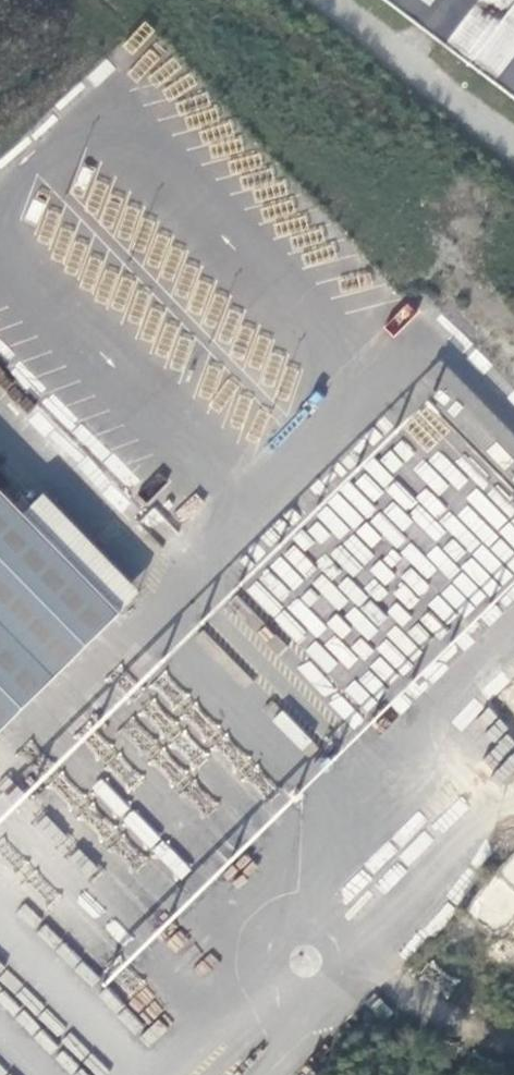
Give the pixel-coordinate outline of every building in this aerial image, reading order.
[(513,95),(513,0),(389,0),(513,95)] [(168,275),(167,287),(145,285),(138,279),(108,275),(99,268),(82,287),(104,305),(111,306),(131,324),(132,324),(155,344),(153,369),(175,344),(184,345),(175,337),(177,324),(203,327),(204,313),(170,310),(184,294),(185,277),(168,275)] [(509,461),(488,483),(492,488),(482,498),(497,513),(512,498),(513,500),(513,466),(509,461)] [(119,613),(0,490),(0,729),(119,613)] [(151,508),(142,520),(167,539),(176,527),(151,508)] [(503,551),(513,561),(513,539),(503,551)] [(282,711),(273,720),(303,751),(313,741),(282,711)] [(106,778),(92,786),(112,819),(127,811),(106,778)] [(135,808),(121,820),(146,850),(160,838),(135,808)] [(179,880),(191,869),(163,840),(152,850),(179,880)] [(513,885),(513,853),(498,866),(513,885)] [(467,907),(497,933),(513,913),(513,888),(496,873),(467,907)]
